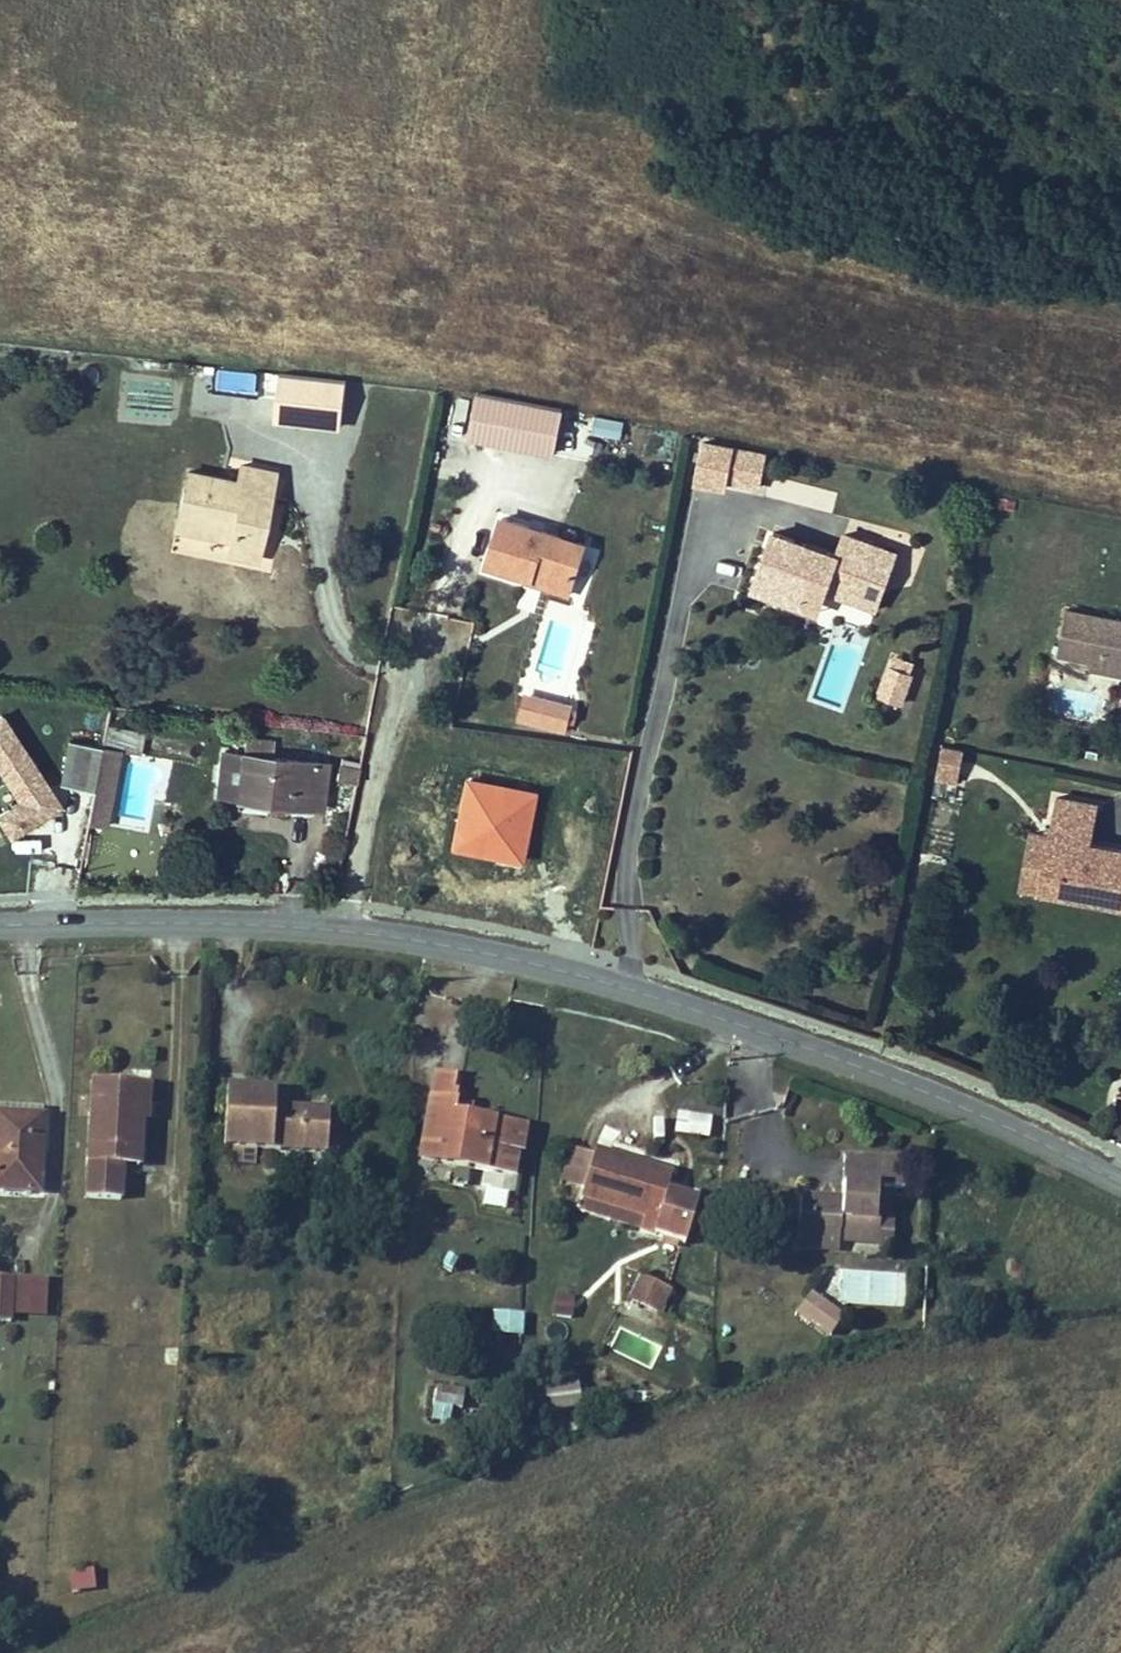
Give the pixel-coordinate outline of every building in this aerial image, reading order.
[(343,380),(286,374),(281,417),(338,423),(343,380)] [(553,450),(560,408),(478,392),(470,433),(553,450)] [(592,434),(620,439),(623,420),(595,415),(592,434)] [(769,455),(702,441),(694,483),(728,490),(730,479),(763,486),(769,455)] [(180,512),(235,523),(233,536),(231,548),(257,553),(277,466),(244,459),(242,476),(191,466),(180,512)] [(536,567),(571,578),(583,537),(543,524),(541,529),(523,522),(525,516),(504,509),(490,563),(534,576),(536,567)] [(233,536),(235,523),(180,512),(177,523),(233,536)] [(807,542),(774,530),(754,587),(773,594),(776,584),(822,600),(826,588),(877,606),(897,550),(846,532),(838,554),(828,550),(826,554),(806,547),(807,542)] [(828,550),(807,542),(806,547),(826,554),(828,550)] [(567,594),(571,578),(536,567),(534,576),(531,583),(567,594)] [(1060,650),(1094,657),(1120,662),(1120,617),(1069,606),(1060,650)] [(913,660),(891,653),(878,693),(904,702),(914,670),(910,669),(913,660)] [(1094,657),(1093,665),(1120,671),(1120,662),(1094,657)] [(523,692),(518,715),(537,720),(542,697),(523,692)] [(570,703),(542,697),(537,720),(564,726),(570,703)] [(36,815),(60,799),(1,711),(0,712),(0,761),(22,795),(0,809),(0,810),(14,830),(36,815)] [(143,749),(146,732),(106,725),(90,819),(107,822),(120,746),(143,749)] [(241,785),(270,789),(269,801),(325,807),(330,760),(276,754),(278,737),(246,734),(244,752),(241,785)] [(964,747),(938,743),(933,777),(959,781),(964,747)] [(241,785),(244,752),(224,750),(221,750),(216,795),(239,797),(241,785)] [(352,779),(355,766),(338,762),(335,775),(352,779)] [(269,801),(270,789),(241,785),(239,797),(269,801)] [(1101,802),(1058,795),(1051,834),(1041,888),(1081,895),(1083,887),(1090,888),(1089,897),(1120,903),(1120,847),(1094,841),(1101,802)] [(1041,888),(1051,834),(1035,831),(1025,884),(1041,888)] [(1090,888),(1083,887),(1081,895),(1089,897),(1090,888)] [(510,1170),(514,1141),(499,1139),(501,1122),(455,1116),(459,1089),(451,1088),(454,1070),(432,1067),(420,1158),(510,1170)] [(138,1162),(143,1077),(99,1074),(92,1195),(121,1197),(124,1161),(138,1162)] [(231,1145),(260,1146),(327,1149),(329,1108),(326,1104),(278,1102),(278,1087),(226,1085),(225,1145),(231,1145)] [(40,1114),(41,1101),(0,1099),(0,1112),(40,1114)] [(708,1135),(710,1113),(675,1111),(674,1133),(708,1135)] [(40,1114),(0,1112),(0,1185),(38,1186),(42,1114),(40,1114)] [(499,1139),(514,1141),(518,1142),(520,1125),(501,1122),(499,1139)] [(581,1189),(594,1144),(568,1136),(568,1139),(555,1183),(581,1190),(581,1189)] [(581,1189),(661,1211),(656,1229),(690,1238),(702,1198),(665,1188),(672,1165),(594,1144),(581,1189)] [(259,1161),(260,1146),(231,1145),(231,1159),(259,1161)] [(882,1221),(882,1217),(884,1185),(909,1186),(911,1153),(847,1150),(845,1196),(802,1194),(800,1229),(841,1231),(842,1219),(882,1221)] [(656,1229),(661,1211),(581,1189),(581,1190),(577,1207),(656,1229)] [(894,1217),(882,1217),(882,1221),(842,1219),(841,1231),(800,1229),(800,1244),(843,1246),(844,1239),(888,1242),(893,1242),(894,1217)] [(12,1317),(12,1310),(47,1312),(49,1273),(0,1270),(0,1316),(12,1317)] [(656,1313),(668,1290),(642,1276),(630,1300),(656,1313)] [(831,1333),(843,1319),(811,1293),(799,1308),(831,1333)] [(576,1296),(556,1294),(553,1318),(573,1320),(576,1296)] [(525,1312),(492,1311),(491,1331),(524,1332),(525,1312)] [(450,1414),(452,1396),(454,1384),(427,1381),(425,1397),(440,1399),(438,1412),(450,1414)] [(579,1384),(524,1387),(525,1409),(580,1406),(579,1384)] [(470,1398),(452,1396),(450,1414),(467,1416),(470,1398)] [(66,1571),(71,1592),(96,1586),(90,1565),(66,1571)]
